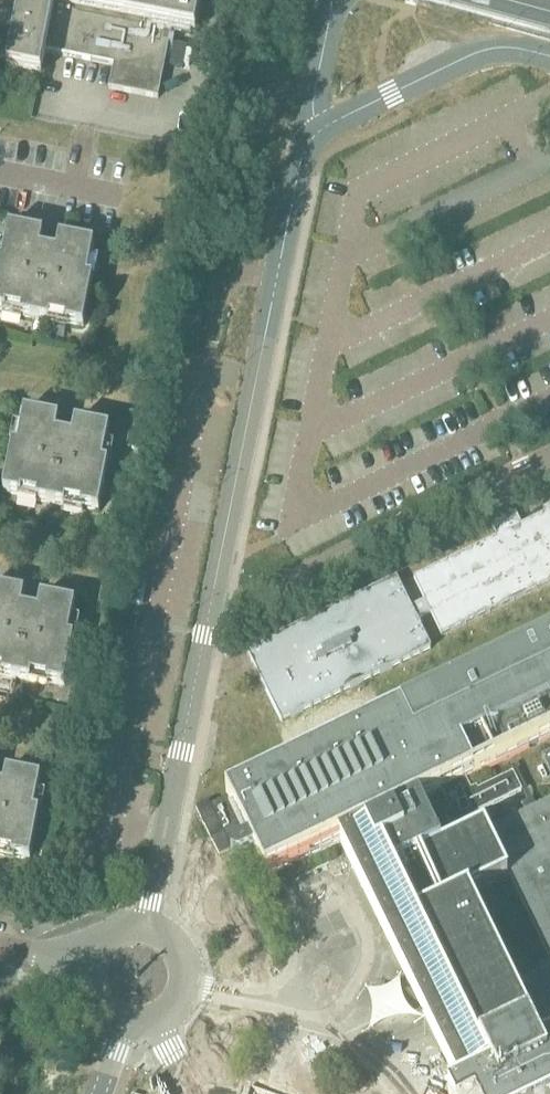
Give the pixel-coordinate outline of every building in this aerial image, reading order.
[(7,69),(41,75),(42,75),(46,52),(114,65),(109,89),(159,98),(173,28),(196,33),(202,0),(20,0),(7,69)] [(93,279),(88,278),(94,244),(60,237),(59,242),(43,239),(44,234),(9,227),(3,261),(0,261),(0,310),(6,311),(7,308),(22,311),(21,317),(50,322),(51,317),(66,320),(66,323),(84,327),(93,279)] [(13,444),(8,470),(4,492),(22,496),(22,492),(38,495),(37,501),(65,507),(66,501),(82,504),(81,507),(99,511),(109,463),(103,462),(110,429),(97,426),(75,422),(75,426),(58,423),(59,419),(25,412),(18,445),(13,444)] [(278,612),(273,630),(281,632),(279,647),(352,653),(354,636),(361,636),(360,619),(356,618),(356,603),(361,603),(359,585),(355,585),(356,572),(363,572),(361,555),(357,555),(357,541),(370,541),(368,522),(366,522),(368,506),(347,504),(348,501),(308,498),(307,501),(289,500),(288,516),(286,516),(277,546),(284,549),(278,565),(286,567),(285,580),(281,580),(276,596),(283,599),(282,612),(278,612)] [(41,597),(40,601),(24,598),(25,593),(0,588),(0,670),(3,670),(2,676),(31,681),(32,676),(47,679),(47,682),(65,686),(74,638),(69,637),(76,603),(41,597)] [(13,853),(12,857),(31,860),(40,813),(35,811),(41,778),(27,775),(7,771),(6,775),(0,774),(0,851),(13,853)]
